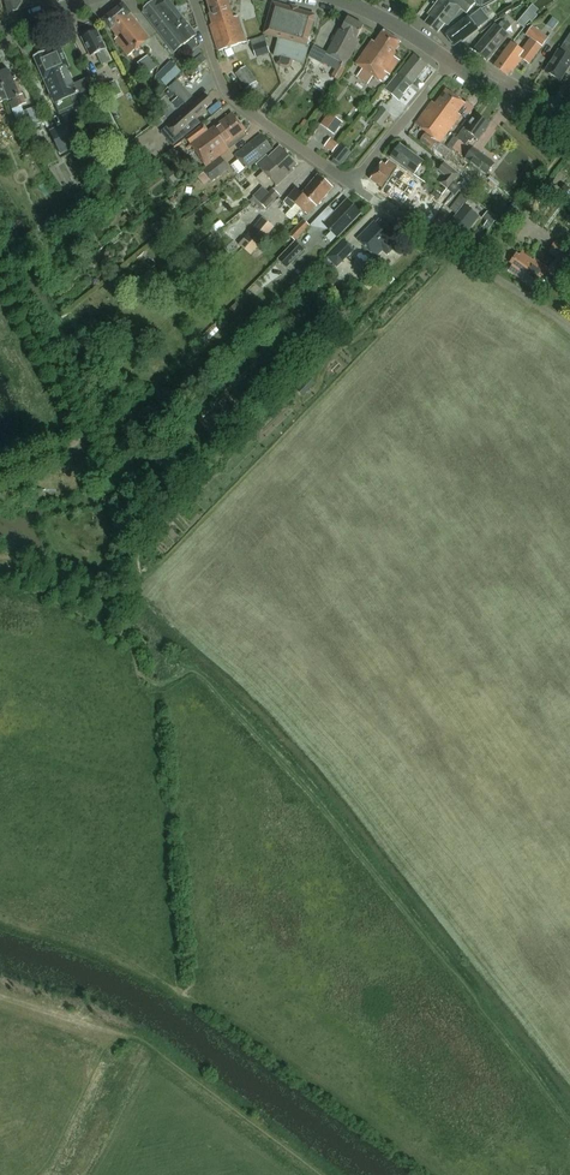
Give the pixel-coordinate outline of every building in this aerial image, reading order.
[(8,13),(34,7),(32,0),(5,0),(8,13)] [(156,1),(188,43),(197,36),(168,0),(163,0),(158,3),(156,1)] [(232,47),(227,34),(221,36),(217,23),(223,21),(217,0),(211,0),(207,1),(211,15),(209,15),(212,25),(210,26),(218,51),(232,47)] [(232,47),(245,43),(238,17),(233,18),(228,0),(217,0),(223,21),(217,23),(221,36),(227,34),(232,47)] [(475,3),(471,0),(440,0),(430,12),(432,14),(425,23),(437,33),(445,24),(447,26),(458,12),(464,17),(475,3)] [(537,0),(533,5),(528,10),(520,19),(526,25),(534,15),(535,15),(539,11),(543,6),(537,0)] [(156,1),(145,10),(145,15),(175,53),(188,43),(156,1)] [(315,16),(273,4),(264,34),(279,38),(273,56),(280,58),(278,63),(280,67),(287,69),(290,67),(292,61),(304,65),(309,47),(306,46),(315,16)] [(129,29),(126,32),(123,34),(127,40),(127,41),(132,46),(137,43),(140,47),(150,40),(130,16),(131,15),(123,5),(112,14),(123,28),(126,26),(129,29)] [(468,16),(444,35),(454,47),(461,41),(462,42),(478,30),(478,29),(489,20),(481,9),(469,18),(468,16)] [(123,28),(112,14),(103,21),(111,31),(112,30),(118,38),(115,40),(128,57),(140,47),(137,43),(132,46),(127,41),(127,40),(123,34),(126,32),(129,29),(126,26),(123,28)] [(357,39),(364,26),(348,18),(341,31),(339,30),(326,54),(343,63),(338,70),(336,69),(331,77),(340,82),(344,73),(347,65),(346,65),(360,40),(357,39)] [(552,18),(546,26),(553,31),(559,23),(552,18)] [(487,62),(514,29),(507,23),(501,30),(495,25),(473,51),(487,62)] [(532,27),(525,36),(531,40),(522,51),(512,44),(495,67),(507,76),(513,68),(515,69),(522,59),(529,64),(548,39),(532,27)] [(103,65),(111,61),(106,50),(97,31),(90,34),(89,33),(84,36),(84,37),(82,38),(91,57),(97,54),(103,65)] [(384,51),(392,39),(384,33),(375,45),(372,42),(356,65),(363,70),(358,78),(368,85),(373,77),(377,73),(370,68),(376,58),(378,59),(380,57),(383,59),(387,53),(384,51)] [(264,37),(251,41),(256,58),(269,54),(264,37)] [(377,73),(373,77),(380,82),(386,74),(390,77),(394,72),(395,72),(402,61),(394,55),(396,52),(394,51),(399,43),(392,39),(384,51),(387,53),(383,59),(380,57),(378,59),(376,58),(370,68),(377,73)] [(546,72),(561,81),(569,66),(569,58),(569,57),(569,46),(565,43),(546,72)] [(313,46),(308,57),(321,63),(326,51),(313,46)] [(59,114),(94,99),(85,79),(74,84),(67,70),(70,69),(60,47),(46,53),(46,52),(35,57),(59,114)] [(198,68),(206,61),(202,55),(193,62),(198,68)] [(402,77),(412,85),(413,85),(412,84),(427,66),(414,55),(398,76),(401,78),(402,77)] [(155,67),(146,56),(137,63),(145,74),(155,67)] [(166,86),(181,72),(170,62),(156,77),(166,86)] [(246,90),(256,83),(246,68),(236,75),(246,90)] [(0,74),(0,82),(7,101),(8,102),(9,102),(12,110),(20,107),(21,108),(27,105),(16,77),(12,79),(9,70),(0,74)] [(399,102),(412,85),(402,77),(401,78),(398,76),(396,77),(385,90),(399,102)] [(111,99),(121,94),(114,81),(105,86),(111,99)] [(304,97),(315,104),(323,91),(311,84),(304,97)] [(458,114),(464,105),(445,90),(435,105),(432,103),(415,126),(428,136),(440,144),(461,116),(458,114)] [(181,115),(167,128),(181,143),(200,125),(196,120),(206,111),(206,110),(213,104),(206,96),(196,104),(195,103),(187,110),(188,111),(182,116),(181,115)] [(43,122),(37,107),(23,112),(27,123),(33,121),(35,125),(43,122)] [(380,127),(389,115),(381,109),(372,121),(380,127)] [(329,113),(320,125),(327,130),(336,118),(329,113)] [(232,115),(190,145),(207,168),(202,172),(211,183),(228,169),(220,158),(228,151),(228,145),(246,132),(232,115)] [(478,140),(489,125),(476,115),(465,130),(463,129),(457,138),(466,144),(468,141),(470,143),(474,138),(478,140)] [(342,124),(336,118),(327,130),(333,136),(342,124)] [(64,123),(48,131),(60,155),(76,147),(64,123)] [(330,137),(323,145),(332,152),(338,144),(330,137)] [(239,161),(231,167),(237,175),(245,169),(246,170),(272,149),(263,138),(259,140),(258,138),(235,156),(239,161)] [(341,164),(351,152),(341,145),(331,157),(341,164)] [(413,175),(422,162),(400,145),(390,158),(413,175)] [(291,169),(296,165),(279,147),(268,158),(266,156),(256,165),(276,187),(293,171),(291,169)] [(487,176),(495,164),(473,148),(465,159),(487,176)] [(402,207),(419,184),(388,162),(385,166),(381,163),(370,180),(381,188),(379,191),(402,207)] [(460,175),(444,163),(438,171),(445,176),(439,184),(448,190),(460,175)] [(164,173),(172,184),(180,179),(171,168),(164,173)] [(295,189),(283,203),(291,209),(286,215),(292,220),(300,209),(301,210),(302,209),(325,182),(317,176),(301,195),(295,189)] [(302,209),(301,210),(307,216),(315,206),(316,207),(332,189),(325,182),(302,209)] [(268,194),(263,189),(253,197),(254,198),(250,202),(259,212),(263,208),(265,210),(279,197),(273,190),(268,194)] [(461,239),(478,218),(463,206),(468,200),(461,195),(449,210),(456,215),(447,227),(461,239)] [(337,239),(361,214),(347,199),(323,225),(337,239)] [(559,203),(542,226),(547,230),(564,206),(559,203)] [(497,220),(487,212),(482,219),(487,222),(484,227),(489,231),(497,220)] [(238,246),(250,256),(273,228),(260,218),(238,246)] [(308,227),(302,221),(287,236),(293,242),(308,227)] [(374,223),(357,240),(376,259),(382,252),(387,256),(394,250),(389,245),(393,241),(390,238),(393,235),(379,221),(375,224),(374,223)] [(326,257),(336,268),(354,249),(344,239),(326,257)] [(508,272),(533,290),(547,272),(554,277),(569,254),(569,252),(556,241),(548,252),(556,258),(548,269),(533,259),(532,260),(522,252),(519,257),(516,255),(510,263),(513,265),(508,272)] [(295,242),(277,260),(287,269),(304,251),(295,242)] [(274,375),(287,362),(281,356),(269,369),(274,375)] [(303,396),(315,384),(312,381),(300,393),(303,396)]
